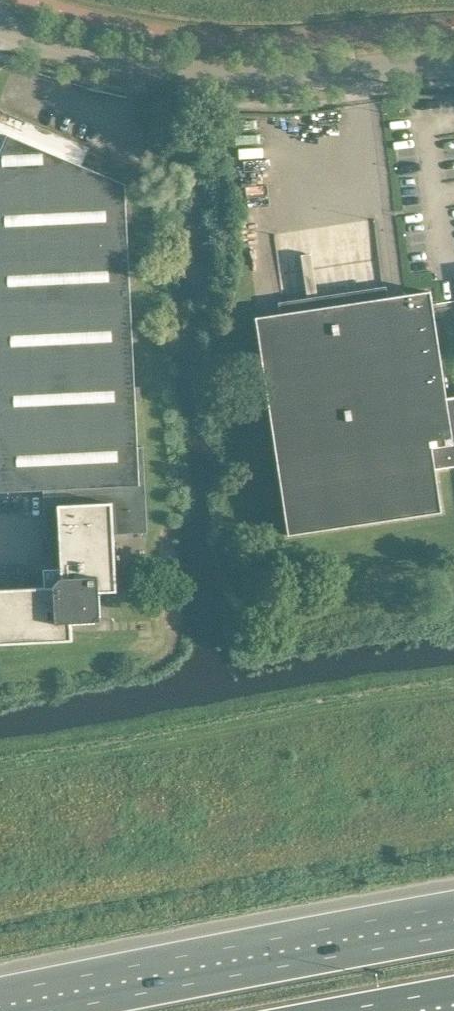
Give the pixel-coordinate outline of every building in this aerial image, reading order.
[(125,183),(83,165),(90,147),(0,109),(0,491),(43,489),(46,537),(60,537),(61,569),(45,569),(46,586),(0,588),(0,643),(73,639),(72,622),(101,620),(100,591),(117,590),(114,534),(147,532),(143,445),(138,446),(135,401),(141,401),(140,386),(135,386),(133,341),(138,341),(137,326),(132,326),(130,281),(135,281),(135,266),(129,266),(127,221),(132,221),(132,206),(126,206),(125,183)] [(179,124),(180,114),(170,113),(169,123),(179,124)] [(447,398),(430,291),(387,297),(256,317),(289,534),(441,511),(434,468),(453,465),(453,396),(447,398)]
